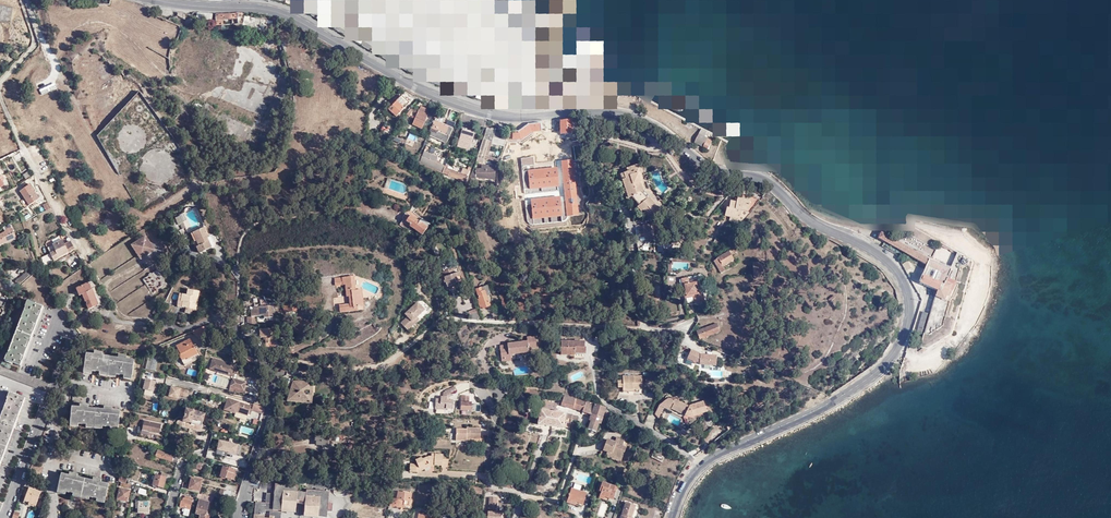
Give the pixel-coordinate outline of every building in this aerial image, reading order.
[(10,23),(13,9),(0,7),(0,21),(10,23)] [(213,16),(196,14),(195,19),(202,23),(212,24),(213,16)] [(241,14),(228,15),(226,15),(215,16),(216,24),(238,24),(238,17),(241,17),(241,14)] [(391,109),(390,110),(397,117),(410,103),(403,96),(395,105),(392,103),(388,107),(391,109)] [(420,110),(413,125),(423,129),(429,114),(426,113),(420,110)] [(469,116),(464,113),(461,121),(467,123),(469,119),(469,116)] [(481,120),(475,117),(473,124),(480,127),(481,120)] [(430,135),(448,143),(454,128),(437,120),(430,135)] [(519,128),(509,128),(508,130),(506,136),(522,137),(532,130),(539,129),(542,128),(542,120),(529,121),(519,128)] [(574,134),(574,120),(561,121),(561,126),(561,134),(574,134)] [(391,127),(386,124),(382,132),(391,137),(395,128),(391,127)] [(496,130),(487,128),(483,140),(492,142),(504,146),(506,140),(499,138),(494,136),(495,132),(496,130)] [(471,150),(476,134),(464,130),(459,146),(471,150)] [(695,142),(704,147),(706,143),(709,138),(700,134),(695,142)] [(713,141),(709,138),(706,143),(704,147),(708,149),(713,141)] [(489,152),(492,142),(483,140),(477,157),(483,158),(484,159),(498,162),(499,160),(487,156),(489,152)] [(420,163),(443,172),(445,165),(436,162),(441,151),(427,145),(420,163)] [(20,153),(14,156),(17,161),(23,158),(20,153)] [(580,216),(574,161),(562,162),(566,197),(561,197),(532,199),(531,200),(526,201),(527,218),(529,222),(530,224),(533,225),(536,225),(558,223),(562,223),(564,221),(566,220),(568,218),(568,216),(580,216)] [(449,166),(445,165),(443,172),(449,175),(450,176),(466,182),(469,176),(468,175),(470,171),(463,168),(461,173),(449,168),(449,166)] [(629,168),(630,171),(632,171),(633,172),(637,171),(639,174),(643,173),(640,165),(629,168)] [(495,181),(496,167),(481,167),(481,169),(476,169),(473,169),(471,177),(472,181),(475,181),(475,179),(495,181)] [(529,171),(531,189),(560,186),(558,168),(540,169),(529,171)] [(649,189),(643,173),(639,174),(637,171),(633,172),(632,171),(630,171),(620,175),(629,198),(632,197),(640,206),(638,208),(642,213),(645,212),(652,220),(666,208),(649,189)] [(31,185),(20,192),(29,206),(32,204),(35,202),(39,199),(31,185)] [(744,210),(749,212),(752,200),(738,198),(737,201),(732,200),(730,208),(728,207),(726,216),(731,217),(739,219),(740,214),(743,215),(744,210)] [(750,212),(749,212),(744,210),(743,215),(740,214),(739,219),(731,217),(730,221),(739,223),(750,212)] [(405,221),(409,215),(406,213),(402,219),(403,219),(399,226),(407,231),(410,226),(411,225),(405,221)] [(423,234),(427,227),(419,222),(409,215),(405,221),(411,225),(410,226),(423,234)] [(419,222),(427,227),(430,223),(421,217),(419,222)] [(5,229),(6,232),(0,235),(0,244),(16,237),(11,226),(11,224),(4,227),(5,229)] [(656,239),(654,225),(644,226),(644,230),(644,232),(642,233),(642,234),(640,235),(640,237),(641,238),(645,238),(646,237),(649,237),(649,239),(656,239)] [(210,238),(211,237),(207,227),(195,233),(201,245),(198,246),(201,254),(214,247),(210,238)] [(938,260),(884,232),(882,237),(929,263),(919,283),(939,291),(921,347),(928,348),(953,334),(974,261),(958,251),(953,266),(938,260)] [(147,236),(133,245),(142,259),(157,250),(147,236)] [(57,258),(75,249),(71,242),(66,244),(64,240),(53,245),(55,248),(49,251),(51,254),(42,258),(46,266),(48,265),(57,258)] [(639,252),(639,253),(657,254),(656,241),(637,241),(639,252)] [(715,261),(720,272),(736,263),(730,251),(719,257),(719,259),(715,261)] [(73,264),(81,258),(77,253),(69,258),(73,264)] [(908,261),(903,264),(906,271),(911,268),(908,261)] [(452,269),(442,273),(447,288),(454,285),(455,287),(464,284),(459,273),(455,275),(452,269)] [(160,270),(144,280),(154,295),(170,285),(160,270)] [(25,277),(27,274),(26,273),(24,271),(12,280),(11,281),(17,283),(18,282),(24,278),(25,277)] [(354,277),(335,279),(336,285),(345,284),(346,297),(349,296),(350,304),(339,305),(340,312),(364,310),(363,291),(356,291),(354,277)] [(688,279),(681,280),(685,300),(693,298),(695,305),(700,304),(698,297),(702,296),(698,281),(689,283),(688,279)] [(93,282),(90,283),(100,305),(103,304),(93,282)] [(90,283),(77,289),(80,297),(84,295),(90,309),(100,305),(94,292),(90,283)] [(484,308),(491,306),(487,296),(491,294),(487,285),(476,290),(480,299),(478,300),(481,307),(483,307),(484,308)] [(190,294),(181,292),(179,305),(188,306),(198,308),(198,309),(201,291),(191,289),(190,294)] [(44,307),(28,301),(5,359),(21,365),(44,307)] [(408,317),(401,323),(407,330),(419,319),(417,317),(425,310),(417,302),(405,314),(408,317)] [(295,303),(287,304),(288,312),(297,311),(295,303)] [(265,319),(279,318),(274,306),(259,307),(259,310),(255,310),(253,310),(253,315),(257,315),(258,316),(265,316),(265,319)] [(472,318),(472,319),(480,319),(480,318),(477,308),(470,310),(472,318)] [(928,314),(922,312),(916,332),(921,334),(928,314)] [(258,317),(248,317),(248,326),(257,325),(258,317)] [(718,323),(696,331),(700,340),(721,332),(718,323)] [(208,334),(204,326),(192,331),(198,338),(208,334)] [(276,330),(261,330),(261,338),(266,338),(266,344),(276,344),(276,330)] [(397,330),(389,337),(394,343),(402,336),(397,330)] [(536,348),(534,337),(526,338),(527,342),(506,344),(507,345),(507,347),(500,347),(501,361),(504,361),(503,355),(509,354),(521,353),(521,355),(528,355),(528,349),(536,348)] [(190,338),(176,345),(180,355),(179,356),(181,360),(187,357),(187,359),(198,354),(190,338)] [(575,353),(585,353),(584,341),(561,341),(561,354),(575,355),(575,353)] [(700,353),(691,350),(687,359),(696,363),(696,362),(698,363),(699,364),(699,365),(716,366),(717,355),(699,354),(700,353)] [(134,360),(86,353),(83,369),(131,377),(134,360)] [(158,358),(150,356),(147,369),(155,371),(158,358)] [(236,367),(238,368),(239,365),(233,362),(232,364),(212,358),(209,369),(214,370),(215,368),(229,373),(228,375),(233,376),(234,372),(236,367)] [(45,391),(49,383),(20,372),(10,367),(0,364),(0,374),(45,391)] [(189,368),(187,374),(195,377),(197,371),(189,368)] [(145,378),(142,388),(153,391),(156,381),(145,378)] [(229,391),(243,395),(247,383),(233,378),(229,391)] [(637,382),(638,378),(623,378),(622,382),(617,382),(617,389),(622,389),(622,391),(633,391),(633,394),(638,394),(638,387),(641,387),(641,382),(637,382)] [(312,404),(314,381),(293,381),(287,401),(312,404)] [(171,384),(168,395),(178,398),(179,395),(186,397),(188,389),(171,384)] [(446,396),(447,397),(448,397),(457,392),(457,391),(455,388),(446,392),(447,393),(445,394),(446,396)] [(9,392),(0,415),(0,463),(25,398),(9,392)] [(574,399),(565,396),(563,400),(561,406),(573,410),(576,399),(574,399)] [(248,414),(250,408),(251,405),(228,398),(224,410),(236,414),(236,412),(237,410),(248,414)] [(452,411),(453,402),(448,402),(448,399),(442,398),(441,401),(436,401),(436,411),(446,412),(447,410),(452,411)] [(470,398),(462,398),(461,412),(471,412),(472,405),(469,405),(470,398)] [(686,414),(690,405),(674,398),(673,402),(674,403),(672,408),(685,414),(686,414)] [(586,402),(576,399),(573,410),(583,413),(584,409),(586,402)] [(690,405),(686,414),(689,414),(692,415),(696,413),(708,409),(704,399),(690,405)] [(78,405),(69,404),(68,411),(66,421),(116,428),(118,417),(119,411),(110,409),(110,407),(102,406),(102,408),(86,406),(86,403),(78,402),(78,405)] [(600,426),(606,409),(605,408),(586,402),(584,409),(583,413),(589,415),(591,415),(588,422),(590,423),(588,430),(596,433),(599,426),(600,426)] [(556,413),(558,404),(542,403),(541,410),(555,412),(556,413)] [(203,425),(205,414),(205,413),(196,411),(196,409),(193,408),(192,410),(188,408),(185,420),(203,425)] [(555,412),(541,410),(539,424),(550,426),(555,427),(562,428),(563,419),(564,414),(556,413),(555,412)] [(563,419),(562,428),(571,429),(572,420),(563,419)] [(144,420),(142,429),(159,433),(161,423),(144,420)] [(703,432),(708,429),(705,422),(700,425),(703,432)] [(467,431),(457,430),(456,443),(466,444),(466,440),(479,441),(480,431),(467,430),(467,431)] [(326,433),(316,433),(315,441),(317,441),(317,446),(326,446),(326,433)] [(620,446),(622,442),(615,440),(615,442),(605,439),(602,451),(612,454),(623,457),(626,448),(620,446)] [(218,440),(215,451),(235,456),(238,445),(218,440)] [(173,461),(175,455),(154,449),(152,455),(173,461)] [(442,469),(448,469),(449,462),(442,461),(443,457),(432,456),(431,458),(429,458),(423,460),(422,459),(416,461),(417,465),(415,466),(411,465),(410,474),(418,474),(420,470),(430,467),(431,470),(436,468),(436,467),(442,467),(442,469)] [(239,470),(223,466),(220,477),(236,481),(239,470)] [(108,483),(61,472),(57,489),(104,500),(108,483)] [(128,474),(121,472),(119,481),(126,483),(128,474)] [(161,476),(156,475),(153,486),(163,488),(167,478),(166,478),(161,476)] [(203,480),(193,478),(190,489),(200,491),(203,480)] [(28,490),(24,500),(31,502),(30,504),(36,506),(41,493),(30,488),(31,486),(32,483),(25,481),(22,488),(28,490)] [(280,513),(295,514),(296,504),(305,505),(304,516),(312,517),(317,517),(318,517),(327,517),(327,512),(331,512),(332,504),(328,504),(329,492),(306,490),(306,493),(297,492),(298,485),(275,483),(273,494),(265,494),(265,499),(267,500),(266,504),(264,504),(254,502),(253,517),(280,517),(280,513)] [(615,491),(616,487),(603,483),(601,489),(603,489),(602,493),(615,497),(617,492),(615,491)] [(131,490),(121,488),(118,498),(129,501),(131,490)] [(569,499),(580,502),(584,504),(587,493),(573,489),(569,499)] [(224,490),(221,500),(228,502),(229,502),(232,492),(224,490)] [(392,497),(390,505),(405,508),(405,505),(410,506),(412,494),(399,491),(397,499),(392,497)] [(614,500),(615,497),(602,493),(600,499),(609,502),(610,499),(614,500)] [(197,499),(187,496),(186,499),(184,499),(183,502),(181,502),(180,507),(186,509),(184,515),(189,516),(191,510),(193,510),(194,507),(192,506),(194,502),(196,502),(197,499)] [(497,512),(497,497),(487,497),(487,512),(497,512)] [(150,502),(138,501),(138,512),(149,513),(150,502)] [(206,514),(207,512),(209,504),(199,501),(195,514),(200,516),(199,517),(205,517),(206,514)] [(598,515),(604,516),(607,503),(601,502),(598,515)] [(627,503),(622,517),(633,517),(637,507),(627,503)]
